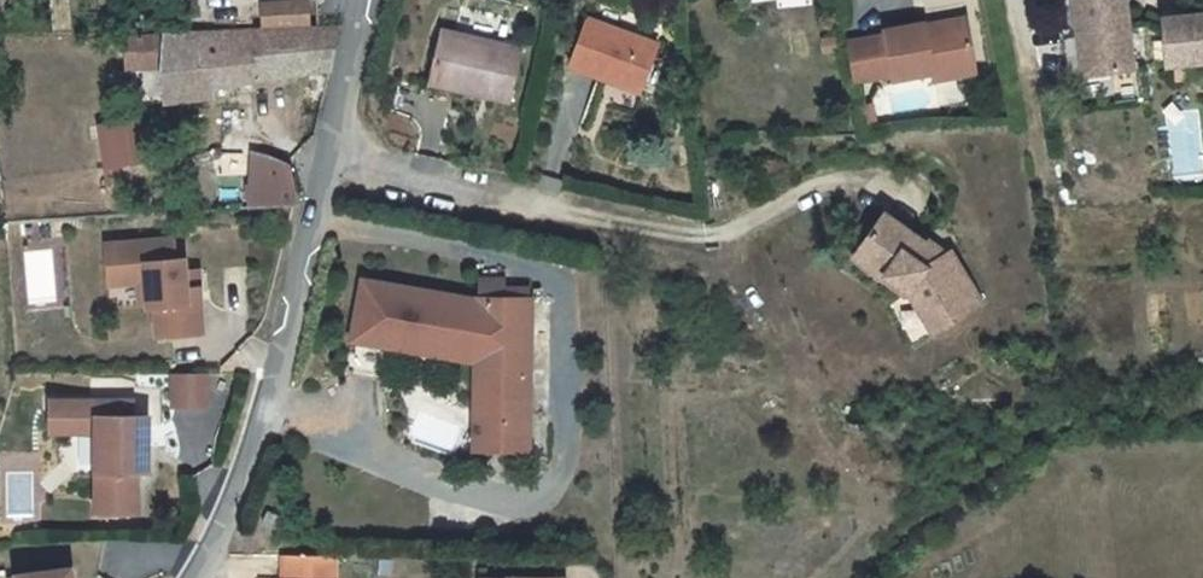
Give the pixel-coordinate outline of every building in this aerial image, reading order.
[(253,24),(299,23),(299,0),(252,0),(253,24)] [(1080,83),(1108,79),(1130,76),(1119,0),(1068,0),(1073,37),(1080,83)] [(566,68),(595,79),(637,95),(656,46),(585,19),(566,68)] [(299,23),(253,24),(153,29),(156,94),(215,91),(215,79),(319,74),(332,21),(299,23)] [(1158,27),(1164,73),(1202,69),(1202,23),(1158,27)] [(963,26),(924,32),(925,41),(964,34),(963,26)] [(925,41),(924,32),(923,30),(882,36),(883,38),(844,44),(850,80),(850,85),(889,79),(890,84),(930,79),(931,86),(973,80),(964,34),(925,41)] [(464,88),(464,96),(509,102),(517,50),(450,40),(437,37),(430,82),(464,88)] [(1073,37),(1059,39),(1067,91),(1109,85),(1108,79),(1080,83),(1073,37)] [(462,105),(464,96),(464,88),(430,82),(427,99),(462,105)] [(149,119),(98,122),(100,168),(151,166),(149,119)] [(238,206),(286,203),(282,166),(240,149),(238,206)] [(920,337),(968,306),(940,260),(932,265),(876,222),(853,252),(880,273),(874,282),(894,298),(920,337)] [(161,237),(136,239),(136,248),(162,246),(161,237)] [(136,239),(102,241),(105,282),(125,280),(134,280),(136,302),(136,305),(143,304),(144,334),(190,331),(187,285),(175,286),(173,269),(172,257),(163,258),(162,246),(136,248),(136,239)] [(94,242),(96,282),(105,282),(102,241),(94,242)] [(872,284),(874,282),(880,273),(853,252),(844,263),(872,284)] [(186,269),(173,269),(175,286),(187,285),(186,269)] [(125,280),(127,303),(136,302),(134,280),(125,280)] [(375,380),(381,349),(467,366),(469,305),(355,281),(335,371),(375,380)] [(522,306),(469,305),(467,366),(463,452),(517,452),(522,306)] [(161,372),(159,405),(192,406),(193,373),(161,372)] [(36,396),(35,426),(82,428),(80,509),(120,511),(121,469),(132,469),(134,414),(119,413),(119,399),(36,396)] [(258,529),(264,517),(247,508),(241,521),(258,529)] [(265,553),(264,577),(318,577),(319,555),(265,553)] [(53,570),(0,575),(0,577),(54,577),(53,570)]
